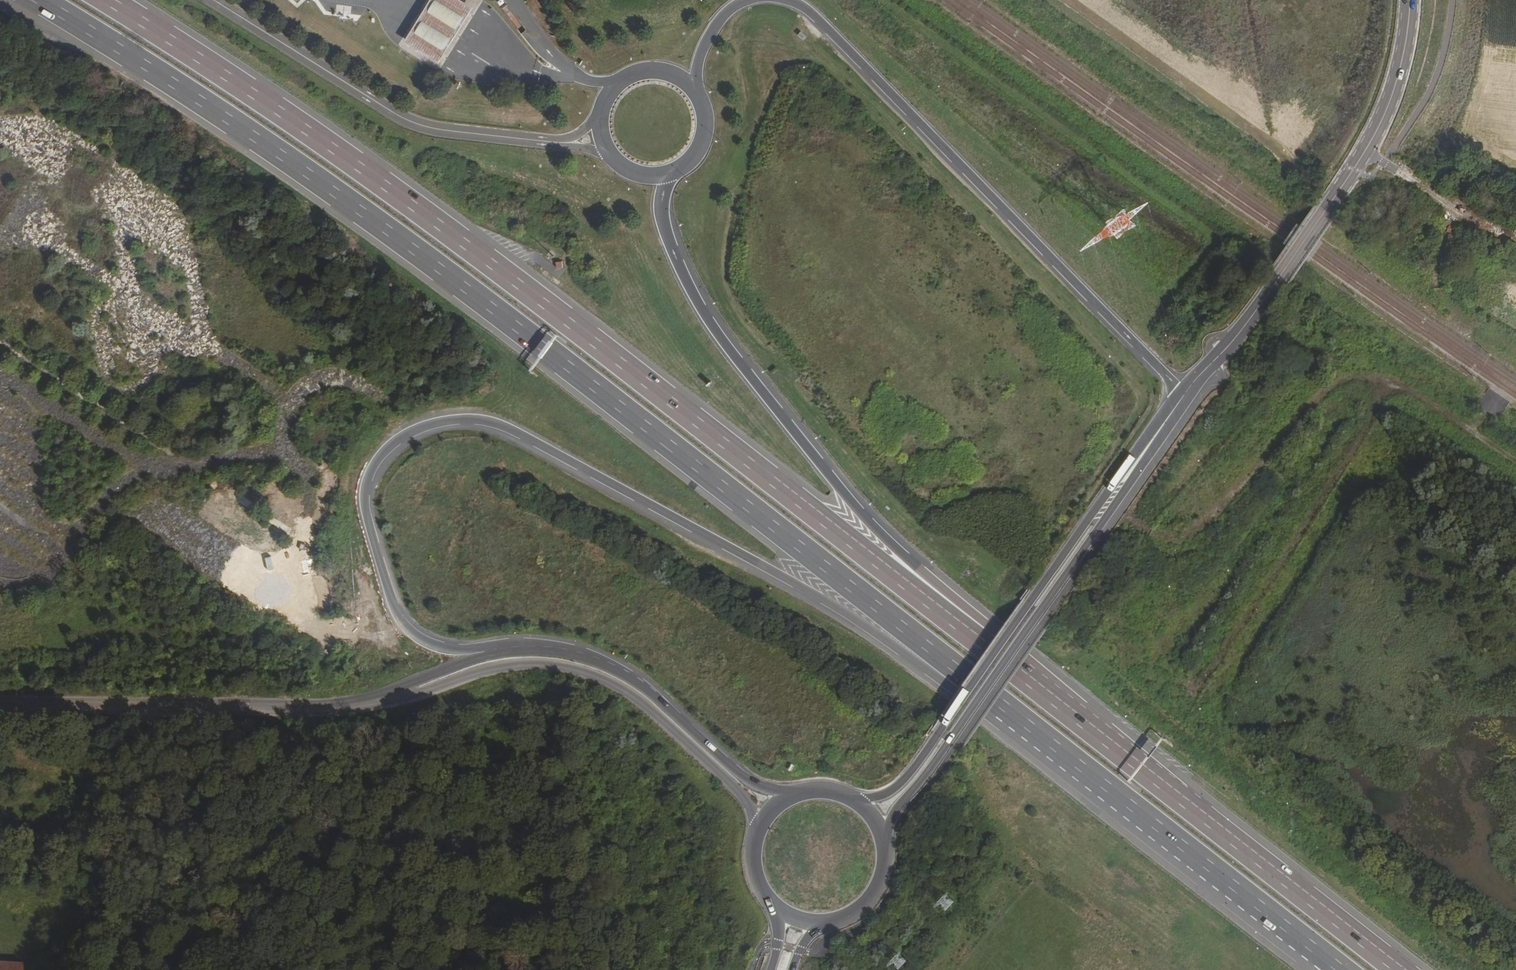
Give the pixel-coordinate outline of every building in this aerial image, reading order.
[(463,0),(431,0),(423,14),(406,41),(440,62),(457,34),(474,7),(463,0)] [(802,34),(796,39),(802,44),(807,39),(802,34)]
